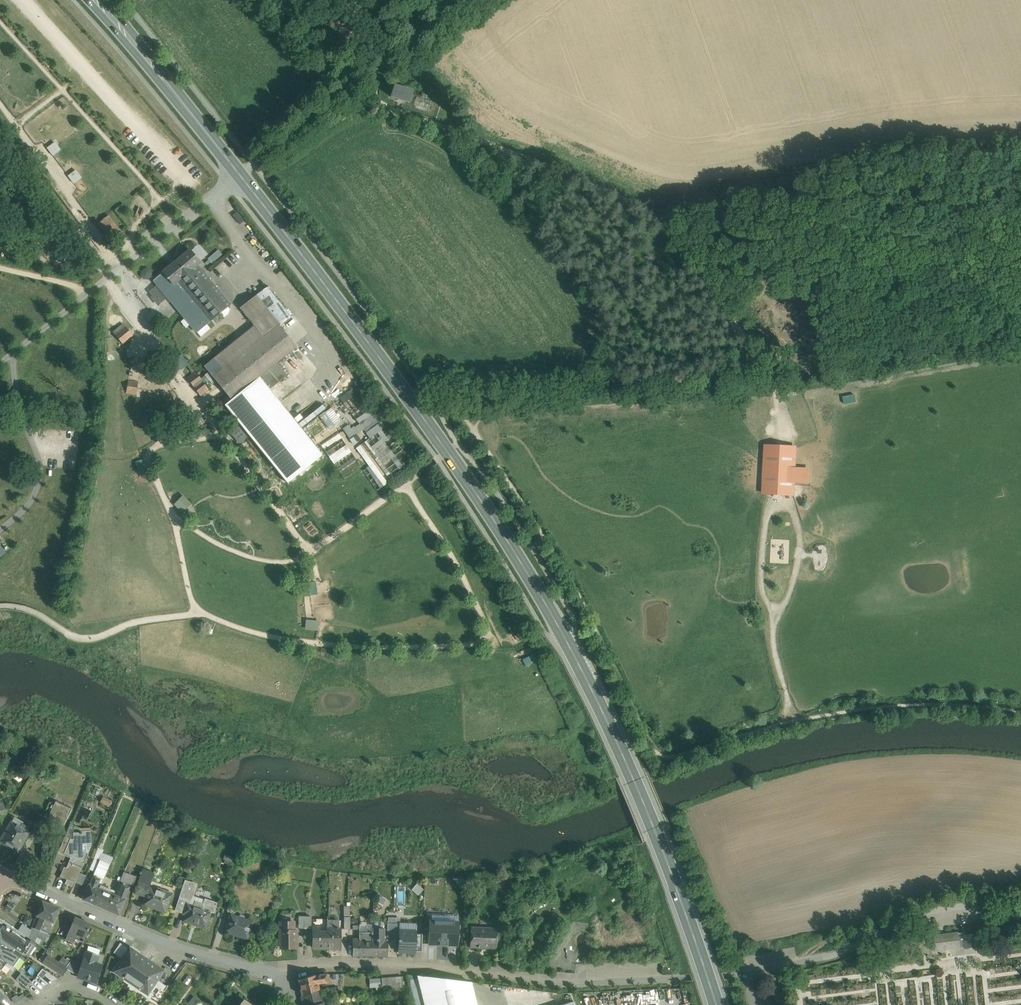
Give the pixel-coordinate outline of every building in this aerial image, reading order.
[(403,83),(394,85),(391,97),(408,102),(412,91),(403,83)] [(119,231),(108,216),(100,222),(111,237),(119,231)] [(190,250),(163,272),(173,285),(176,282),(181,289),(203,271),(197,264),(200,262),(190,250)] [(163,272),(154,262),(145,270),(169,299),(181,289),(176,282),(173,285),(163,272)] [(231,305),(203,271),(181,289),(169,299),(194,329),(200,330),(231,305)] [(290,316),(267,287),(255,296),(279,325),(290,316)] [(255,326),(204,367),(231,400),(225,405),(293,490),(330,462),(269,389),(259,377),(277,363),(296,347),(279,325),(255,296),(240,308),(255,326)] [(128,329),(118,337),(122,343),(132,335),(128,329)] [(277,363),(259,377),(269,389),(287,375),(277,363)] [(208,389),(196,372),(188,379),(200,395),(208,389)] [(138,382),(128,381),(126,392),(136,394),(138,382)] [(412,464),(373,406),(366,411),(351,389),(340,396),(355,419),(343,427),(353,444),(364,437),(360,431),(364,429),(370,438),(357,446),(381,484),(412,464)] [(845,403),(856,401),(855,394),(843,396),(845,403)] [(332,406),(325,412),(334,424),(341,419),(332,406)] [(347,444),(329,454),(334,462),(352,452),(347,444)] [(183,512),(192,503),(183,494),(174,503),(183,512)] [(306,629),(320,629),(320,620),(306,619),(306,629)] [(72,809),(56,801),(49,817),(65,824),(72,809)] [(2,821),(9,809),(0,804),(0,821),(2,821)] [(29,828),(14,819),(0,841),(19,852),(30,833),(27,831),(29,828)] [(81,832),(74,833),(74,839),(70,839),(65,837),(59,852),(72,857),(68,867),(65,866),(61,876),(75,881),(83,862),(84,862),(88,853),(83,851),(82,843),(91,842),(90,830),(80,831),(81,832)] [(100,860),(94,858),(90,869),(95,871),(100,860)] [(105,865),(99,878),(100,879),(96,887),(100,888),(101,886),(109,867),(105,865)] [(151,874),(143,871),(144,870),(143,869),(136,890),(147,894),(149,888),(147,887),(151,874)] [(137,876),(124,872),(120,880),(126,882),(134,885),(137,876)] [(99,878),(93,876),(90,884),(96,887),(100,879),(99,878)] [(197,884),(185,880),(175,910),(183,913),(187,903),(191,904),(197,884)] [(96,887),(90,884),(83,899),(93,904),(100,888),(96,887)] [(123,885),(118,896),(124,899),(129,887),(123,885)] [(109,892),(100,888),(93,904),(108,910),(114,894),(109,892)] [(168,894),(149,888),(147,894),(144,905),(165,912),(169,902),(166,901),(168,894)] [(118,896),(114,894),(108,910),(118,914),(124,899),(118,896)] [(217,903),(205,899),(203,904),(195,901),(194,906),(211,911),(211,912),(214,913),(217,903)] [(232,900),(227,899),(223,909),(229,911),(232,900)] [(51,905),(43,901),(37,915),(37,916),(32,927),(40,930),(51,905)] [(126,914),(129,905),(124,903),(120,912),(126,914)] [(191,904),(187,903),(183,913),(186,914),(184,921),(205,928),(211,912),(211,911),(194,906),(191,904)] [(59,908),(51,905),(40,930),(48,933),(52,922),(53,922),(59,908)] [(132,910),(130,918),(137,920),(139,912),(132,910)] [(251,921),(231,915),(225,932),(248,939),(251,929),(249,928),(251,921)] [(25,916),(22,923),(30,926),(33,919),(25,916)] [(91,924),(75,917),(66,938),(74,942),(76,938),(84,942),(91,924)] [(327,919),(311,919),(311,929),(313,929),(313,928),(327,928),(327,921),(327,919)] [(292,930),(292,921),(280,922),(280,949),(297,948),(297,931),(297,930),(292,930)] [(338,921),(327,921),(327,928),(327,948),(341,948),(342,928),(338,928),(338,921)] [(8,930),(0,924),(0,935),(4,938),(3,939),(23,952),(28,956),(37,943),(35,942),(31,939),(29,942),(9,929),(8,930)] [(40,930),(32,927),(28,937),(31,939),(35,942),(40,930)] [(497,928),(471,927),(470,947),(496,948),(497,928)] [(327,928),(313,928),(313,929),(313,948),(327,948),(327,928)] [(385,928),(373,928),(373,932),(373,942),(373,956),(387,956),(388,940),(385,940),(385,928)] [(443,929),(427,928),(426,946),(442,947),(443,929)] [(460,930),(443,929),(442,947),(458,948),(460,930)] [(417,930),(400,930),(399,951),(416,952),(417,930)] [(373,932),(359,932),(360,939),(353,939),(353,941),(373,942),(373,932)] [(959,933),(932,936),(934,950),(935,950),(935,949),(941,948),(941,949),(942,949),(959,947),(960,947),(959,933)] [(965,935),(964,935),(964,936),(965,936),(966,947),(966,948),(976,947),(974,934),(965,935)] [(0,935),(0,949),(5,952),(10,956),(15,949),(2,940),(3,939),(4,938),(0,935)] [(915,937),(903,938),(904,946),(916,944),(915,937)] [(373,942),(353,941),(353,956),(373,956),(373,942)] [(100,950),(88,946),(86,951),(82,964),(79,974),(78,976),(96,982),(101,965),(96,964),(99,955),(98,955),(100,950)] [(163,970),(130,948),(115,971),(148,994),(157,980),(163,970)] [(66,968),(44,953),(40,959),(44,962),(43,962),(63,975),(67,968),(66,968)] [(76,962),(71,960),(66,968),(67,968),(70,971),(73,972),(76,962)] [(82,964),(76,962),(73,972),(79,974),(82,964)] [(32,982),(21,973),(16,979),(27,988),(32,982)] [(315,975),(298,980),(302,995),(319,989),(318,984),(328,982),(327,974),(315,975)] [(417,975),(407,974),(406,974),(406,975),(414,1004),(425,1004),(417,976),(417,975)] [(402,976),(395,977),(396,990),(403,989),(402,976)] [(417,976),(425,1004),(477,1004),(471,982),(417,976)] [(369,977),(370,986),(376,986),(376,989),(381,989),(381,977),(369,977)] [(395,977),(381,978),(382,991),(396,990),(395,977)] [(168,987),(157,980),(148,994),(158,1001),(168,987)] [(302,995),(305,1004),(315,1004),(323,1003),(319,989),(302,995)]
